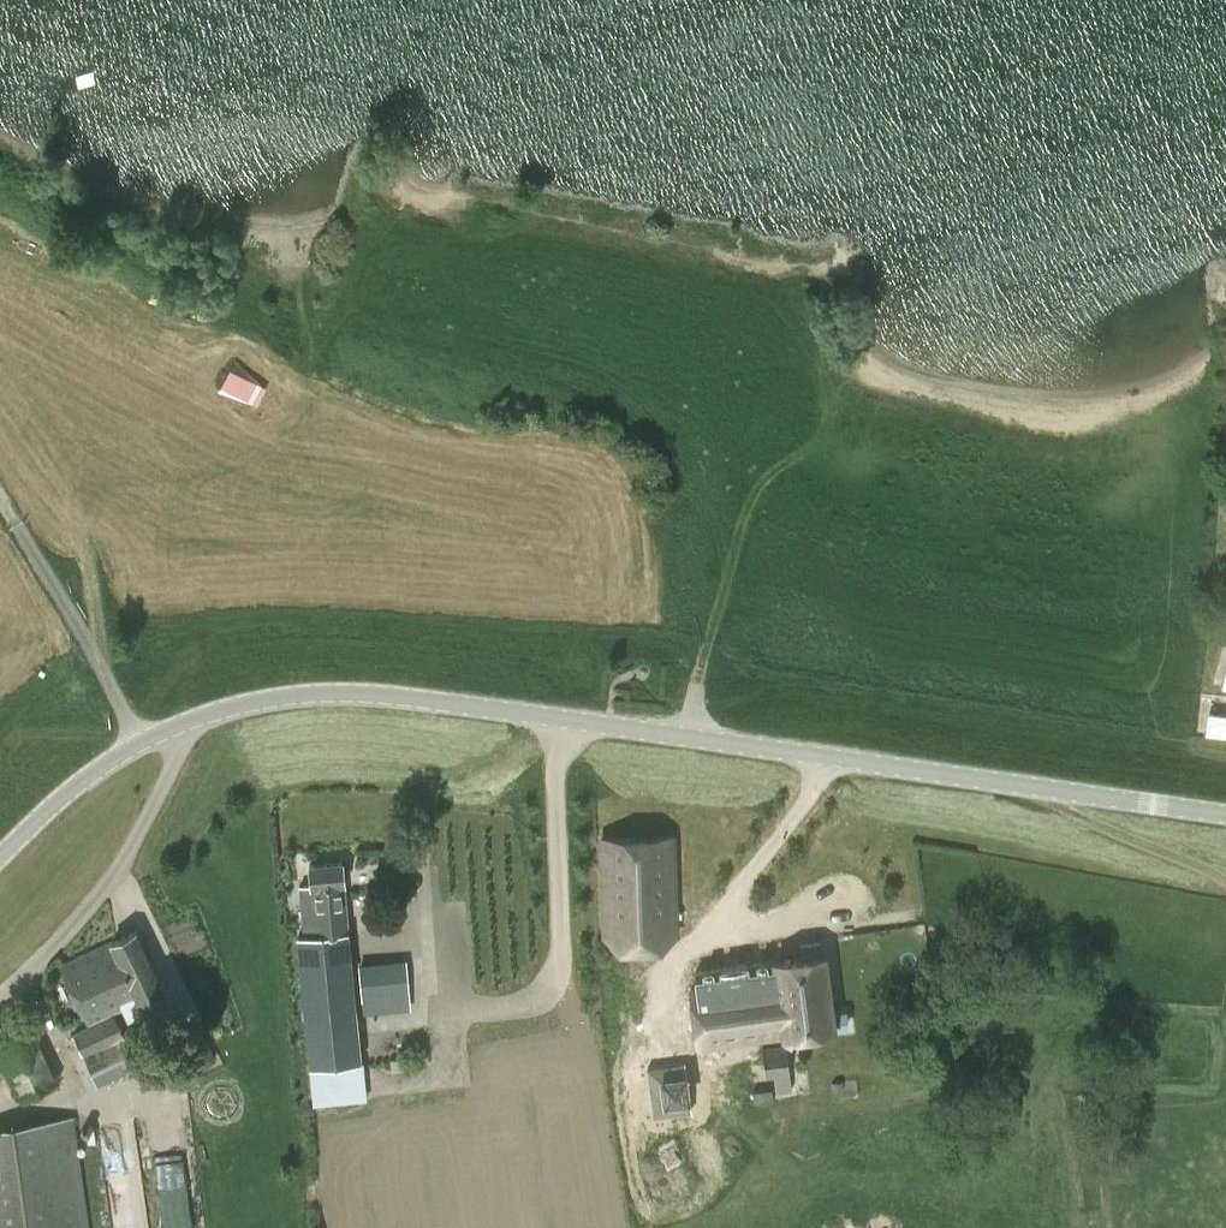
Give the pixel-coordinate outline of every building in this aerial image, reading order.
[(600,841),(603,937),(675,935),(672,839),(600,841)] [(296,934),(303,1013),(310,1070),(313,1104),(367,1099),(364,1064),(358,1006),(356,1006),(349,930),(348,930),(344,888),(341,862),(310,865),(315,933),(296,934)] [(145,1013),(169,1002),(136,931),(111,942),(96,949),(123,1008),(128,1019),(144,1012),(145,1013)] [(96,949),(62,965),(89,1024),(123,1008),(96,949)] [(840,1028),(831,950),(775,956),(776,966),(769,967),(769,960),(761,961),(761,968),(753,968),(752,962),(726,964),(727,971),(716,972),(718,997),(754,995),(756,1005),(780,1002),(786,1041),(761,1043),(765,1075),(777,1075),(778,1091),(792,1090),(787,1051),(797,1050),(795,1033),(840,1028)] [(360,985),(363,984),(366,1014),(410,1010),(406,960),(359,963),(360,985)] [(124,1033),(115,1013),(73,1033),(97,1086),(152,1061),(138,1026),(124,1033)] [(33,1026),(0,1042),(0,1053),(20,1098),(56,1079),(44,1054),(45,1053),(33,1026)] [(213,1031),(177,1047),(190,1075),(224,1059),(213,1031)] [(754,1091),(755,1101),(773,1100),(772,1089),(754,1091)] [(74,1116),(0,1126),(0,1227),(89,1227),(74,1116)] [(116,1227),(147,1227),(138,1141),(108,1144),(116,1227)]
